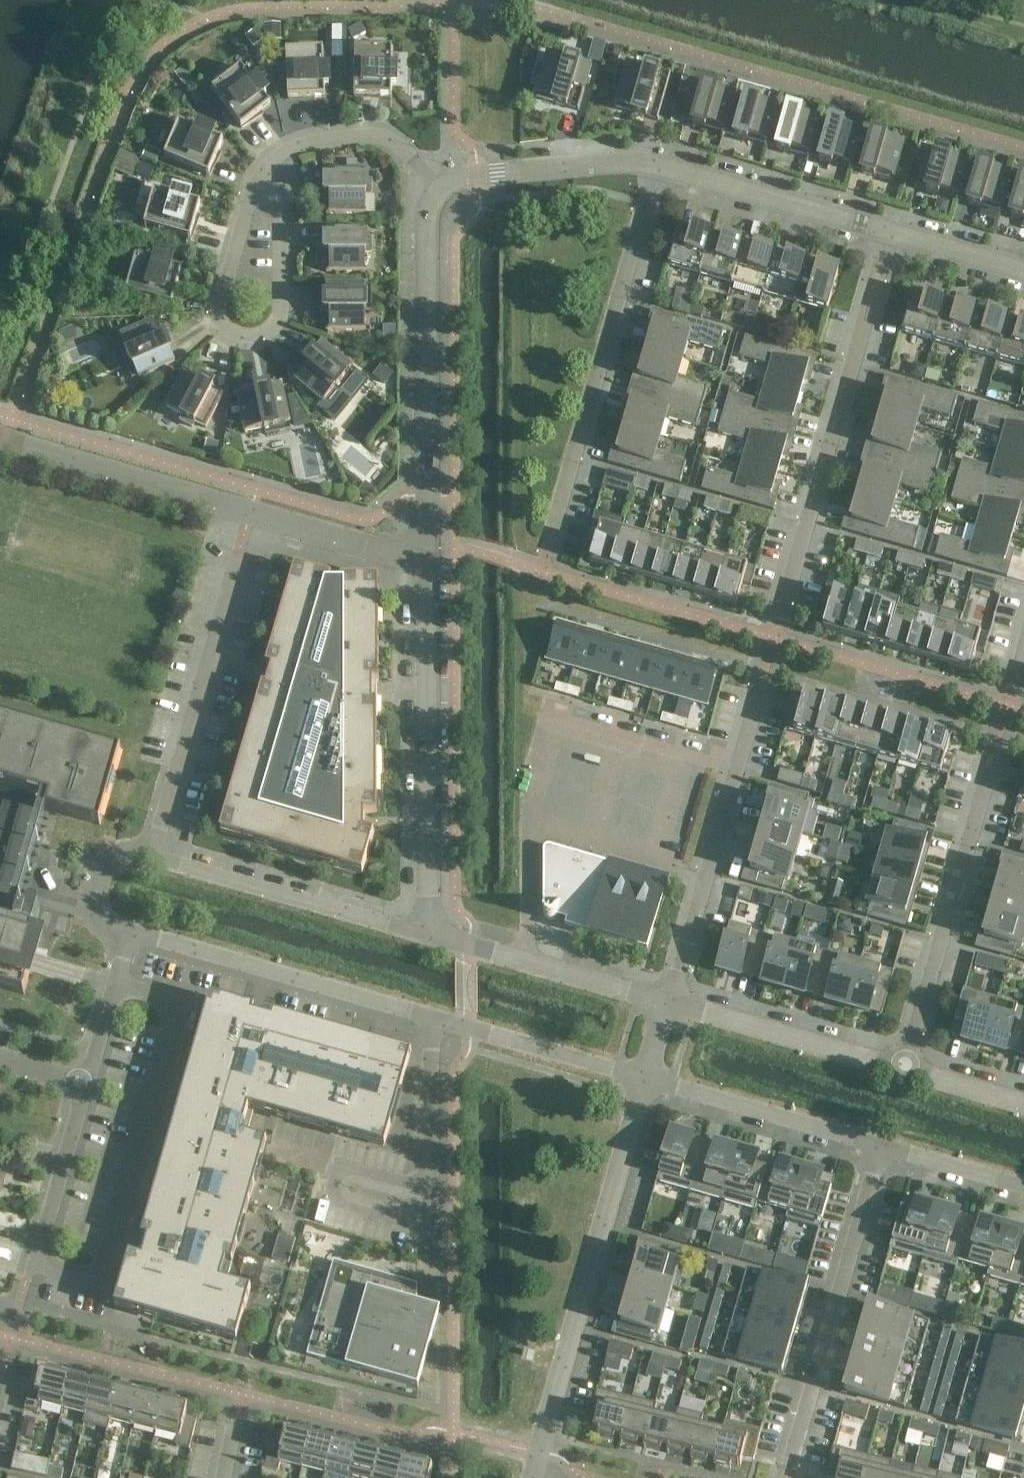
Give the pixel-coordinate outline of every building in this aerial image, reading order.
[(280,24),(263,25),(263,42),(280,42),(280,24)] [(360,25),(347,31),(352,41),(365,34),(360,25)] [(343,26),(332,26),(331,58),(342,59),(343,26)] [(255,30),(244,38),(252,48),(263,41),(255,30)] [(591,41),(588,52),(601,56),(604,45),(595,42),(593,42),(591,41)] [(391,50),(354,49),(353,97),(390,98),(391,86),(394,86),(394,71),(391,71),(391,50)] [(608,52),(607,57),(610,62),(615,63),(619,60),(620,54),(617,50),(612,49),(608,52)] [(323,72),(322,51),(285,53),(287,101),(325,99),(324,87),(328,87),(327,72),(323,72)] [(539,81),(534,99),(535,100),(535,98),(553,103),(553,104),(566,108),(566,107),(577,110),(576,111),(577,112),(591,66),(589,66),(589,67),(578,64),(580,59),(567,55),(565,60),(548,55),(548,54),(547,54),(543,68),(537,67),(534,80),(539,81)] [(619,92),(613,110),(615,110),(615,109),(633,114),(632,115),(645,118),(645,117),(656,120),(656,122),(657,122),(670,76),(669,76),(669,77),(658,74),(659,69),(646,65),(645,71),(627,66),(628,64),(626,64),(622,79),(617,77),(613,90),(619,92)] [(183,68),(174,75),(183,87),(192,80),(183,68)] [(253,85),(240,68),(211,91),(240,129),(270,106),(262,97),(265,94),(256,83),(253,85)] [(704,128),(722,134),(733,96),(715,91),(717,85),(704,82),(702,87),(690,84),(680,121),(691,125),(691,126),(704,129),(704,128)] [(733,96),(722,134),(734,137),(734,138),(746,141),(747,140),(765,146),(776,108),(757,103),(759,97),(746,94),(745,99),(733,96)] [(776,108),(765,146),(776,149),(776,150),(789,153),(807,158),(818,120),(800,115),(801,110),(788,106),(787,111),(776,108)] [(818,120),(807,158),(818,161),(818,162),(831,166),(831,165),(849,170),(860,132),(842,127),(844,122),(831,118),(829,123),(818,120)] [(178,124),(163,159),(208,177),(222,142),(211,138),(213,134),(199,129),(198,132),(178,124)] [(860,132),(849,170),(861,173),(860,174),(873,178),(873,177),(892,182),(903,145),(884,139),(886,134),(873,130),(871,136),(860,132)] [(146,148),(142,158),(156,164),(160,154),(146,148)] [(938,195),(956,200),(967,163),(949,158),(950,152),(937,149),(936,154),(924,151),(913,188),(925,192),(938,196),(938,195)] [(121,152),(113,172),(132,179),(139,159),(121,152)] [(357,160),(346,160),(346,170),(357,170),(357,160)] [(967,163),(956,200),(967,204),(967,205),(980,208),(980,207),(998,213),(1009,175),(991,170),(992,164),(980,161),(978,166),(967,163)] [(365,170),(357,170),(346,170),(325,170),(325,182),(325,195),(325,215),(365,215),(365,195),(370,195),(370,182),(365,182),(365,170)] [(998,213),(1010,216),(1009,217),(1022,220),(1022,219),(1023,220),(1023,173),(1022,173),(1020,178),(1009,175),(998,213)] [(153,192),(143,228),(190,241),(199,205),(188,202),(189,198),(175,194),(174,198),(153,192)] [(668,253),(666,261),(668,262),(667,266),(699,275),(710,236),(700,233),(701,230),(691,227),(690,230),(678,227),(671,253),(668,253)] [(364,240),(364,228),(325,228),(325,240),(324,240),(324,253),(325,253),(325,273),(364,273),(364,254),(370,254),(370,240),(364,240)] [(710,236),(699,275),(731,284),(742,245),(732,242),(733,239),(723,236),(722,239),(710,236)] [(742,245),(731,284),(762,293),(774,254),(763,251),(764,248),(754,245),(753,248),(742,245)] [(774,254),(762,293),(794,302),(805,263),(795,260),(796,257),(786,254),(785,257),(774,254)] [(135,258),(125,294),(171,307),(181,271),(169,268),(170,265),(156,261),(155,264),(135,258)] [(805,263),(794,302),(826,312),(831,293),(834,294),(836,285),(834,284),(837,272),(827,269),(827,266),(817,263),(816,266),(805,263)] [(364,299),(364,286),(325,286),(325,299),(324,299),(324,312),(325,312),(325,332),(364,332),(364,312),(370,312),(370,299),(364,299)] [(902,319),(900,327),(900,328),(902,329),(901,333),(933,342),(944,302),(934,300),(935,297),(925,294),(924,297),(912,293),(904,320),(902,319)] [(679,309),(678,311),(688,314),(689,312),(691,305),(692,300),(681,298),(679,309)] [(944,302),(933,342),(964,351),(976,311),(966,309),(966,306),(956,303),(955,306),(944,302)] [(86,305),(73,305),(73,318),(87,318),(86,305)] [(689,312),(688,314),(701,318),(702,315),(703,309),(691,305),(689,312)] [(653,327),(646,350),(680,360),(685,343),(717,352),(723,331),(652,310),(647,326),(653,327)] [(976,311),(964,351),(996,360),(1007,320),(997,318),(998,315),(988,312),(987,315),(976,311)] [(743,327),(742,329),(751,332),(752,330),(755,322),(755,319),(746,316),(743,327)] [(996,360),(1023,368),(1023,322),(1019,321),(1018,324),(1007,320),(996,360)] [(155,322),(119,338),(127,356),(122,358),(128,370),(133,368),(138,379),(174,363),(169,352),(164,340),(163,340),(155,322)] [(752,330),(751,332),(763,336),(764,333),(766,325),(755,322),(752,330)] [(72,327),(58,333),(63,345),(77,339),(72,327)] [(396,327),(386,327),(386,338),(396,338),(396,327)] [(783,339),(782,341),(797,345),(798,343),(800,335),(786,331),(783,339)] [(770,367),(765,384),(800,394),(806,371),(811,372),(816,357),(744,337),(738,358),(770,367)] [(292,379),(323,404),(335,389),(339,393),(348,382),(343,379),(351,369),(321,344),(313,354),(312,353),(304,364),(305,364),(292,379)] [(634,373),(630,387),(701,406),(707,387),(675,378),(680,360),(646,350),(639,374),(634,373)] [(913,364),(909,378),(922,381),(926,368),(913,364)] [(381,366),(372,376),(383,386),(384,385),(392,375),(381,366)] [(926,371),(923,382),(937,386),(940,375),(926,371)] [(194,423),(205,429),(223,394),(212,389),(213,388),(201,382),(200,382),(183,373),(165,408),(182,417),(180,422),(191,428),(194,423)] [(886,394),(880,417),(914,427),(919,410),(951,419),(957,398),(885,377),(881,392),(886,394)] [(728,393),(722,413),(794,433),(798,420),(792,418),(800,394),(765,384),(760,402),(728,393)] [(236,396),(244,434),(264,430),(265,436),(278,433),(277,427),(289,425),(281,386),(269,389),(268,388),(255,391),(256,392),(236,396)] [(631,403),(624,426),(658,437),(663,419),(695,428),(701,406),(630,387),(626,402),(631,403)] [(287,398),(292,420),(306,417),(294,396),(287,398)] [(999,450),(1023,458),(1023,417),(978,404),(972,425),(1004,434),(999,450)] [(237,405),(229,406),(231,416),(239,414),(237,405)] [(712,412),(709,422),(718,424),(721,414),(712,412)] [(748,443),(743,462),(777,472),(784,447),(790,449),(794,433),(722,413),(716,434),(748,443)] [(867,440),(863,456),(935,473),(941,454),(909,445),(914,427),(880,417),(873,441),(867,440)] [(612,449),(608,464),(679,485),(685,463),(653,454),(658,437),(624,426),(617,451),(612,449)] [(206,441),(202,455),(215,459),(219,444),(206,441)] [(956,480),(1023,499),(1023,458),(999,450),(994,469),(962,460),(956,480)] [(865,470),(858,493),(892,503),(897,486),(929,495),(935,473),(863,456),(859,468),(865,470)] [(706,470),(700,491),(772,511),(776,496),(771,494),(777,472),(743,462),(738,479),(706,470)] [(950,463),(947,476),(955,478),(958,465),(950,463)] [(650,482),(636,478),(623,474),(620,485),(646,492),(650,482)] [(977,526),(1011,538),(1018,514),(1023,515),(1023,512),(1023,499),(956,480),(950,501),(982,510),(977,526)] [(364,483),(356,493),(367,502),(375,492),(364,483)] [(661,497),(675,500),(678,490),(664,486),(661,497)] [(678,490),(675,500),(688,504),(691,494),(678,490)] [(846,516),(841,531),(913,551),(919,530),(887,521),(892,503),(858,493),(851,517),(846,516)] [(703,509),(716,512),(719,502),(706,498),(703,509)] [(719,502),(716,512),(730,516),(733,506),(719,502)] [(610,569),(621,531),(624,521),(594,512),(586,540),(594,542),(588,563),(610,569)] [(939,541),(934,557),(1005,578),(1009,563),(1004,561),(1011,538),(977,526),(972,545),(940,536),(939,541)] [(913,551),(920,553),(926,532),(919,530),(913,551)] [(621,531),(610,569),(630,575),(631,575),(642,537),(621,531)] [(642,537),(631,575),(650,581),(652,581),(663,543),(642,537)] [(926,555),(934,557),(939,541),(931,539),(926,555)] [(853,552),(866,555),(869,545),(856,541),(853,552)] [(663,543),(652,581),(671,587),(672,587),(684,549),(663,543)] [(869,545),(866,555),(880,559),(883,549),(869,545)] [(684,549),(672,587),(692,593),(693,593),(704,555),(684,549)] [(895,563),(908,567),(911,557),(897,553),(895,563)] [(704,555),(693,593),(714,599),(724,562),(725,560),(704,555)] [(911,557),(908,567),(921,571),(924,561),(911,557)] [(724,562),(714,599),(736,605),(741,585),(750,587),(755,569),(725,560),(724,562)] [(936,575),(949,579),(952,569),(939,565),(936,575)] [(363,830),(363,825),(363,814),(376,814),(376,813),(370,813),(370,802),(376,802),(376,752),(370,752),(370,729),(376,729),(376,702),(372,702),(372,593),(370,590),(367,586),(363,585),(328,585),(331,578),(294,567),(289,582),(295,584),(289,604),(284,602),(275,631),(281,633),(275,653),(269,651),(265,667),(271,669),(265,687),(261,686),(254,711),(260,713),(255,729),(253,735),(248,733),(234,781),(239,783),(236,793),(231,792),(219,832),(244,840),(245,834),(268,840),(266,846),(314,860),(316,854),(338,861),(336,866),(361,874),(373,833),(363,830)] [(952,569),(949,579),(963,583),(966,573),(952,569)] [(993,594),(993,593),(997,582),(973,575),(970,587),(993,594)] [(822,630),(844,636),(854,598),(825,589),(819,607),(828,609),(822,630)] [(854,598),(844,636),(863,642),(864,642),(875,603),(854,598)] [(875,603),(864,642),(884,648),(885,648),(896,609),(875,603)] [(896,609),(885,648),(905,654),(906,654),(917,615),(896,609)] [(917,615),(906,654),(925,660),(926,660),(938,621),(917,615)] [(580,629),(553,621),(541,659),(569,668),(580,629)] [(938,621),(926,660),(947,666),(958,627),(938,621)] [(958,627),(947,666),(969,672),(975,651),(983,654),(988,636),(958,627)] [(608,638),(580,629),(569,668),(596,676),(608,638)] [(636,646),(608,638),(596,676),(624,684),(636,646)] [(665,654),(636,646),(624,684),(652,692),(665,654)] [(693,663),(665,654),(652,692),(680,699),(693,663)] [(721,670),(693,663),(680,699),(709,709),(721,670)] [(553,693),(565,696),(565,695),(567,688),(556,684),(554,691),(553,693)] [(565,696),(577,700),(577,698),(579,691),(567,688),(565,695),(565,696)] [(789,712),(784,730),(814,739),(825,700),(804,694),(798,715),(789,712)] [(606,708),(618,712),(618,710),(620,703),(609,700),(607,707),(606,708)] [(825,700),(814,739),(835,744),(846,706),(844,705),(844,708),(826,701),(827,700),(825,700)] [(618,712),(630,715),(630,713),(632,706),(620,703),(618,710),(618,712)] [(846,706),(835,744),(856,750),(867,712),(865,711),(864,714),(846,706)] [(867,712),(856,750),(876,756),(888,718),(886,717),(885,720),(867,712)] [(659,722),(659,723),(671,727),(671,725),(673,718),(661,715),(659,722)] [(99,826),(120,752),(0,718),(0,784),(42,796),(45,785),(51,787),(45,811),(57,815),(99,826)] [(683,730),(683,729),(685,722),(673,718),(671,725),(671,727),(683,730)] [(888,718),(876,756),(897,762),(908,724),(907,723),(906,726),(888,718)] [(908,724),(897,762),(918,768),(929,730),(928,729),(927,732),(908,724)] [(929,730),(918,768),(948,777),(953,759),(945,757),(951,736),(929,730)] [(776,783),(800,789),(802,783),(802,779),(803,777),(779,770),(776,783)] [(802,783),(800,789),(800,790),(813,793),(816,783),(802,779),(802,783)] [(51,787),(45,785),(42,796),(11,904),(18,906),(45,811),(51,787)] [(769,801),(763,824),(801,835),(808,811),(804,809),(807,798),(769,787),(765,800),(769,801)] [(829,793),(826,803),(840,807),(842,797),(829,793)] [(842,797),(840,807),(853,811),(856,801),(842,797)] [(872,799),(869,809),(882,813),(886,803),(872,799)] [(886,803),(882,813),(896,817),(899,807),(886,803)] [(906,809),(903,819),(917,823),(920,813),(906,809)] [(887,833),(880,857),(918,868),(924,846),(929,847),(932,834),(894,823),(894,824),(892,824),(890,834),(887,833)] [(752,846),(756,847),(794,858),(801,835),(763,824),(759,835),(755,834),(752,846)] [(848,837),(845,846),(854,848),(857,839),(848,837)] [(826,859),(836,862),(840,846),(830,843),(826,859)] [(543,851),(542,914),(542,915),(543,916),(543,917),(544,918),(544,919),(545,920),(547,920),(548,921),(549,921),(551,921),(552,920),(553,920),(554,919),(555,918),(556,917),(566,920),(564,925),(646,949),(666,880),(550,846),(549,846),(547,846),(546,847),(545,847),(544,848),(543,849),(543,850),(543,851)] [(840,846),(836,862),(846,865),(850,849),(840,846)] [(745,868),(742,881),(780,892),(783,880),(788,882),(794,858),(756,847),(750,869),(745,868)] [(996,890),(1023,898),(1023,860),(1002,854),(998,867),(1002,868),(996,890)] [(880,857),(873,881),(911,892),(915,893),(919,881),(915,879),(918,868),(880,857)] [(817,865),(815,872),(819,879),(826,881),(829,869),(817,865)] [(833,881),(826,905),(835,908),(843,884),(833,881)] [(870,905),(867,917),(905,928),(909,914),(905,913),(911,892),(873,881),(866,904),(870,905)] [(740,887),(736,900),(749,903),(752,891),(740,887)] [(989,914),(1023,924),(1023,898),(996,890),(993,901),(989,900),(985,913),(989,914)] [(760,894),(756,905),(769,909),(773,898),(760,894)] [(795,903),(791,917),(802,920),(806,906),(795,903)] [(23,996),(30,972),(32,964),(42,931),(33,928),(38,912),(38,910),(38,909),(38,908),(38,907),(37,906),(36,905),(35,905),(35,904),(33,904),(32,904),(31,904),(30,904),(29,905),(28,906),(27,907),(27,908),(27,909),(18,906),(11,904),(6,921),(0,919),(0,989),(23,996)] [(806,906),(802,920),(813,923),(817,909),(806,906)] [(975,948),(1013,959),(1017,947),(1021,948),(1023,937),(1023,924),(989,914),(983,936),(979,934),(975,948)] [(840,918),(836,929),(847,932),(851,921),(840,918)] [(871,925),(868,935),(880,939),(883,928),(871,925)] [(717,968),(750,978),(762,936),(729,926),(717,968)] [(762,936),(750,978),(783,987),(795,945),(762,936)] [(795,945),(783,987),(815,996),(827,954),(795,945)] [(827,954),(815,996),(848,1005),(859,963),(827,954)] [(993,960),(991,967),(995,975),(1002,977),(1006,964),(993,960)] [(859,963),(848,1005),(881,1015),(893,973),(859,963)] [(962,993),(950,1035),(984,1044),(996,1002),(962,993)] [(141,1239),(145,1240),(147,1241),(141,1260),(128,1256),(113,1307),(235,1342),(250,1291),(220,1282),(225,1263),(231,1264),(266,1143),(240,1135),(247,1109),(384,1147),(410,1053),(273,1015),(271,1021),(261,1018),(252,1016),(254,1009),(210,997),(141,1239)] [(984,1044),(1015,1053),(1023,1022),(1023,1011),(996,1002),(984,1044)] [(1015,1053),(1023,1056),(1023,1022),(1015,1053)] [(703,1143),(670,1133),(656,1183),(689,1192),(703,1143)] [(703,1143),(689,1192),(721,1201),(736,1152),(703,1143)] [(736,1152),(721,1201),(754,1211),(756,1203),(768,1161),(736,1152)] [(768,1161),(756,1203),(787,1212),(799,1170),(768,1161)] [(799,1170),(787,1212),(785,1220),(819,1229),(833,1180),(799,1170)] [(934,1209),(903,1200),(889,1250),(920,1259),(934,1209)] [(934,1209),(920,1259),(954,1268),(956,1261),(968,1219),(934,1209)] [(968,1219),(956,1261),(987,1270),(999,1228),(968,1219)] [(665,1226),(662,1238),(675,1242),(679,1230),(665,1226)] [(987,1270),(985,1277),(1019,1287),(1023,1269),(1023,1235),(999,1228),(987,1270)] [(679,1230),(675,1242),(689,1246),(692,1233),(679,1230)] [(289,1265),(295,1240),(279,1236),(272,1260),(289,1265)] [(633,1277),(671,1288),(677,1289),(684,1266),(679,1264),(683,1253),(639,1240),(635,1253),(639,1254),(633,1277)] [(730,1242),(726,1256),(738,1260),(742,1245),(730,1242)] [(759,1251),(755,1265),(770,1269),(774,1255),(759,1251)] [(777,1256),(773,1269),(788,1273),(792,1260),(777,1256)] [(707,1272),(704,1282),(711,1284),(714,1275),(714,1274),(717,1263),(717,1262),(708,1260),(704,1272),(707,1272)] [(306,1356),(417,1388),(439,1311),(416,1304),(416,1285),(333,1261),(306,1356)] [(723,1265),(720,1276),(728,1278),(731,1268),(723,1265)] [(745,1271),(721,1356),(720,1358),(781,1375),(786,1358),(787,1359),(790,1348),(789,1347),(798,1316),(799,1316),(803,1306),(801,1305),(806,1288),(745,1271)] [(720,1276),(717,1287),(725,1289),(728,1278),(720,1276)] [(621,1299),(626,1301),(664,1312),(671,1288),(633,1277),(629,1288),(625,1287),(621,1299)] [(880,1284),(876,1299),(883,1301),(887,1286),(880,1284)] [(717,1287),(714,1297),(721,1299),(725,1289),(717,1287)] [(693,1311),(702,1314),(707,1298),(697,1295),(693,1311)] [(714,1297),(711,1308),(718,1310),(721,1299),(714,1297)] [(612,1333),(650,1344),(653,1333),(657,1335),(664,1312),(626,1301),(620,1322),(615,1320),(612,1333)] [(934,1301),(930,1315),(939,1318),(943,1303),(934,1301)] [(946,1302),(941,1318),(955,1322),(959,1306),(946,1302)] [(848,1376),(843,1393),(904,1410),(929,1323),(868,1306),(863,1323),(862,1322),(859,1333),(860,1334),(851,1365),(850,1365),(847,1376),(848,1376)] [(711,1308),(708,1318),(715,1321),(718,1310),(711,1308)] [(688,1318),(686,1325),(698,1329),(700,1322),(688,1318)] [(708,1318),(705,1329),(712,1331),(715,1321),(708,1318)] [(994,1319),(990,1332),(1005,1337),(1009,1323),(994,1319)] [(1005,1337),(1020,1341),(1023,1329),(1023,1328),(1009,1323),(1005,1337)] [(943,1328),(940,1339),(947,1341),(950,1331),(943,1328)] [(705,1329),(702,1340),(709,1342),(712,1331),(705,1329)] [(956,1332),(953,1343),(961,1345),(964,1335),(956,1332)] [(954,1424),(1015,1442),(1020,1425),(1021,1425),(1023,1414),(1023,1409),(1023,1350),(979,1337),(954,1424)] [(940,1339),(937,1350),(944,1352),(947,1341),(940,1339)] [(698,1350),(706,1352),(709,1342),(702,1340),(698,1350)] [(609,1342),(606,1354),(630,1361),(641,1364),(644,1352),(609,1342)] [(679,1347),(678,1353),(686,1355),(692,1352),(693,1349),(694,1344),(688,1342),(679,1347)] [(953,1343),(950,1354),(958,1356),(961,1345),(953,1343)] [(937,1350),(934,1360),(941,1362),(944,1352),(937,1350)] [(650,1365),(663,1369),(666,1358),(652,1354),(650,1365)] [(950,1354),(947,1364),(955,1366),(958,1356),(950,1354)] [(666,1358),(663,1369),(679,1373),(681,1363),(666,1358)] [(698,1371),(711,1375),(713,1364),(700,1360),(698,1371)] [(934,1360),(931,1371),(938,1373),(941,1362),(934,1360)] [(713,1364),(711,1375),(727,1379),(729,1368),(713,1364)] [(947,1364),(944,1375),(952,1377),(955,1366),(947,1364)] [(35,1393),(28,1391),(24,1410),(38,1413),(40,1404),(62,1410),(62,1408),(70,1375),(69,1374),(68,1379),(61,1378),(62,1373),(46,1369),(45,1374),(40,1372),(35,1393)] [(750,1386),(752,1375),(738,1371),(735,1381),(750,1386)] [(931,1371),(928,1381),(936,1384),(938,1373),(931,1371)] [(62,1408),(62,1410),(84,1415),(82,1424),(83,1425),(94,1380),(92,1380),(91,1385),(84,1384),(86,1379),(70,1375),(62,1408)] [(944,1375),(941,1385),(949,1387),(952,1377),(944,1375)] [(94,1380),(83,1425),(106,1430),(106,1429),(117,1386),(115,1386),(114,1391),(108,1389),(109,1384),(94,1380)] [(928,1381),(925,1392),(933,1394),(936,1384),(928,1381)] [(941,1385),(938,1396),(946,1398),(949,1387),(941,1385)] [(106,1429),(106,1430),(107,1430),(110,1421),(132,1427),(140,1392),(139,1392),(138,1397),(131,1395),(132,1390),(117,1386),(106,1429)] [(619,1443),(620,1443),(631,1399),(596,1390),(591,1409),(598,1410),(593,1431),(597,1432),(596,1437),(612,1441),(614,1436),(620,1438),(619,1443)] [(140,1392),(132,1427),(155,1432),(164,1398),(162,1397),(161,1402),(154,1401),(155,1396),(140,1392)] [(925,1392),(922,1403),(930,1405),(933,1394),(925,1392)] [(938,1396),(935,1406),(943,1409),(946,1398),(938,1396)] [(164,1398),(155,1432),(177,1438),(175,1447),(189,1450),(196,1419),(185,1417),(187,1408),(178,1406),(179,1401),(164,1398)] [(631,1399),(620,1443),(636,1447),(637,1442),(643,1443),(642,1448),(644,1449),(654,1405),(654,1404),(631,1399)] [(845,1401),(841,1413),(841,1414),(865,1421),(868,1409),(845,1401)] [(922,1403),(919,1413),(927,1415),(930,1405),(922,1403)] [(654,1405),(644,1449),(659,1452),(660,1447),(667,1449),(665,1454),(667,1454),(678,1410),(676,1410),(674,1419),(654,1414),(656,1405),(654,1404),(654,1405)] [(932,1417),(940,1419),(943,1409),(935,1406),(932,1417)] [(678,1410),(667,1454),(682,1458),(683,1453),(690,1455),(689,1460),(690,1460),(701,1416),(678,1410)] [(891,1426),(894,1416),(879,1412),(877,1422),(891,1426)] [(701,1416),(690,1460),(705,1464),(707,1459),(713,1460),(712,1465),(714,1466),(724,1422),(723,1421),(721,1431),(700,1425),(702,1416),(701,1416)] [(908,1432),(922,1436),(925,1425),(910,1421),(908,1432)] [(724,1422),(714,1466),(729,1470),(730,1465),(739,1467),(741,1458),(752,1461),(760,1430),(724,1422)] [(21,1423),(17,1437),(31,1440),(34,1426),(21,1423)] [(925,1425),(922,1436),(937,1440),(940,1429),(925,1425)] [(280,1463),(302,1468),(310,1433),(295,1429),(293,1434),(284,1432),(282,1440),(271,1438),(263,1469),(277,1472),(280,1463)] [(302,1468),(324,1473),(322,1477),(324,1477),(333,1439),(318,1435),(317,1440),(310,1438),(311,1434),(310,1433),(302,1468)] [(954,1445),(968,1449),(971,1438),(957,1434),(954,1445)] [(971,1438),(968,1449),(971,1451),(981,1454),(985,1442),(971,1438)] [(324,1477),(349,1477),(356,1445),(341,1441),(340,1446),(333,1444),(335,1439),(333,1439),(324,1477)] [(985,1442),(981,1454),(1005,1461),(1008,1449),(985,1442)] [(349,1477),(373,1477),(380,1450),(365,1447),(363,1452),(357,1450),(358,1445),(356,1445),(349,1477)] [(824,1477),(862,1477),(867,1456),(832,1448),(826,1470),(824,1477)] [(373,1477),(398,1477),(403,1456),(388,1452),(387,1457),(380,1456),(381,1451),(380,1450),(373,1477)] [(48,1467),(49,1462),(13,1454),(10,1471),(44,1477),(45,1477),(48,1467)] [(398,1477),(429,1477),(431,1468),(427,1467),(428,1462),(411,1458),(410,1463),(403,1461),(405,1456),(403,1456),(398,1477)] [(862,1477),(887,1477),(888,1472),(889,1472),(892,1462),(890,1462),(867,1456),(862,1477)] [(64,1471),(48,1467),(45,1477),(62,1477),(64,1471)] [(911,1477),(936,1477),(937,1474),(914,1468),(913,1468),(910,1477),(911,1477)]
